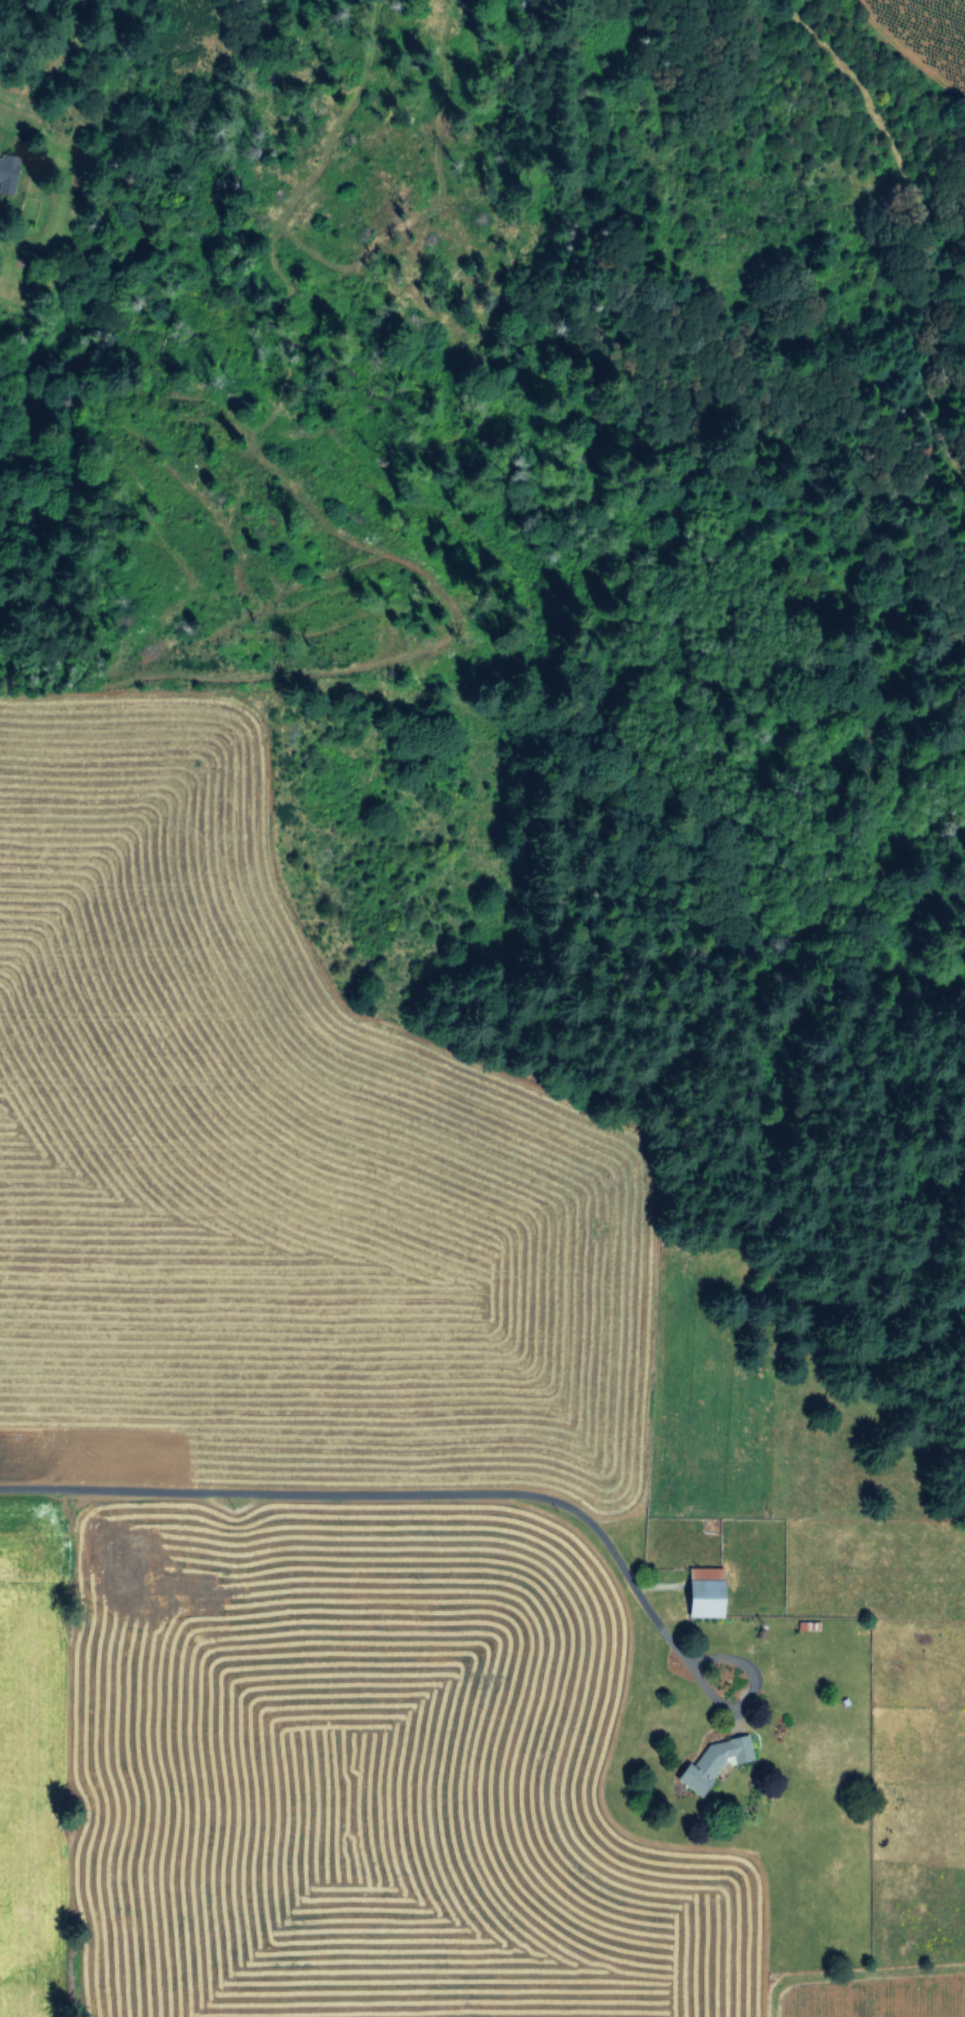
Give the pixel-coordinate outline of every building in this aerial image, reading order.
[(683,1616),(719,1615),(718,1567),(688,1567),(688,1579),(682,1579),(683,1616)] [(752,1758),(746,1734),(705,1743),(690,1765),(683,1761),(672,1778),(698,1795),(721,1759),(719,1750),(723,1753),(726,1764),(752,1758)]
